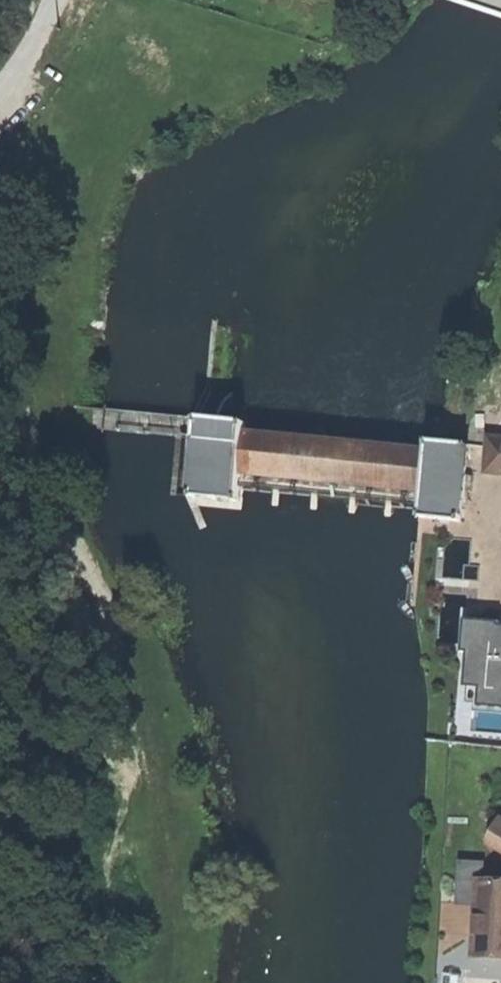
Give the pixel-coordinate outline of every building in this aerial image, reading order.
[(418,516),(463,522),(470,446),(459,446),(430,443),(429,454),(404,451),(405,439),(393,438),(392,450),(363,447),(364,435),(357,435),(356,446),(341,445),(327,443),(328,432),(318,431),(316,442),(286,440),(287,428),(282,427),(280,439),(250,436),(252,425),(223,422),(195,419),(194,424),(196,425),(195,434),(193,435),(187,497),(191,497),(195,499),(244,503),(247,474),(277,477),(275,494),(281,494),(282,478),(312,481),(310,497),(321,498),(323,482),(337,483),(353,485),(351,501),(357,501),(359,485),(388,488),(386,504),(392,505),(394,495),(398,495),(399,489),(421,491),(418,516)] [(489,438),(486,473),(500,474),(500,439),(489,438)] [(471,628),(469,656),(472,656),(470,687),(493,688),(492,707),(500,708),(500,630),(471,628)] [(500,847),(500,819),(488,840),(500,847)] [(500,957),(500,883),(484,882),(479,956),(500,957)]
